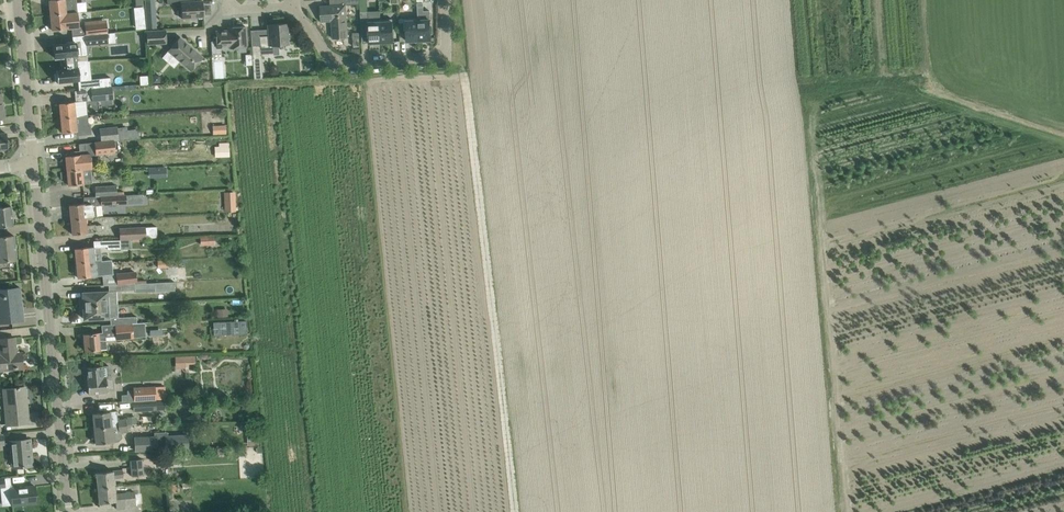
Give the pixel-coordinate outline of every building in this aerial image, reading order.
[(50,15),(66,13),(66,14),(78,13),(76,0),(49,0),(50,15)] [(146,29),(157,28),(155,0),(144,0),(146,29)] [(167,4),(181,3),(182,18),(193,18),(203,17),(202,1),(192,1),(178,2),(178,0),(167,0),(167,4)] [(334,5),(321,6),(322,21),(332,21),(333,38),(335,38),(337,40),(344,39),(346,37),(348,37),(346,5),(360,4),(359,0),(333,0),(334,5)] [(432,39),(431,39),(430,10),(423,11),(423,2),(417,3),(418,18),(419,40),(432,40),(432,39)] [(368,42),(368,43),(381,42),(380,19),(368,20),(368,11),(360,12),(361,27),(368,26),(369,42),(368,42)] [(66,14),(66,13),(50,15),(52,30),(67,28),(79,27),(79,25),(78,13),(66,14)] [(419,40),(418,18),(405,18),(406,40),(406,41),(419,40)] [(84,21),(85,35),(107,33),(106,19),(84,21)] [(393,19),(380,19),(381,42),(394,41),(393,19)] [(268,36),(259,36),(260,56),(276,55),(279,52),(278,45),(288,44),(287,24),(267,25),(268,36)] [(211,41),(212,54),(221,54),(221,47),(230,47),(230,48),(247,47),(245,26),(229,27),(229,30),(216,31),(216,41),(211,41)] [(146,31),(147,45),(166,43),(165,29),(146,31)] [(85,35),(86,44),(108,42),(107,33),(85,35)] [(168,51),(190,70),(202,57),(180,37),(168,51)] [(87,60),(87,54),(80,55),(79,42),(67,43),(57,44),(53,45),(53,48),(54,58),(60,57),(61,57),(62,63),(81,61),(87,60)] [(252,58),(254,79),(262,79),(261,58),(252,58)] [(79,80),(83,80),(81,61),(62,63),(62,69),(56,69),(56,74),(54,74),(55,82),(57,82),(57,83),(79,80)] [(110,77),(90,79),(91,88),(98,88),(111,86),(110,77)] [(111,86),(98,88),(91,88),(90,88),(92,101),(112,99),(111,86)] [(74,102),(59,103),(61,118),(75,117),(87,115),(85,101),(81,101),(75,102),(74,102)] [(75,117),(61,118),(62,133),(76,131),(76,135),(91,134),(90,124),(88,124),(87,115),(75,117)] [(212,134),(226,133),(226,124),(211,125),(212,134)] [(99,129),(101,141),(101,142),(113,140),(119,140),(117,127),(99,129)] [(101,142),(101,141),(94,142),(95,154),(115,152),(114,140),(101,142)] [(219,147),(219,156),(229,156),(229,143),(219,144),(219,147)] [(67,170),(67,171),(81,169),(89,168),(92,168),(90,150),(72,152),(73,155),(65,156),(66,164),(64,164),(65,170),(67,170)] [(167,166),(149,167),(149,177),(167,176),(167,166)] [(81,169),(67,171),(68,185),(83,184),(91,183),(89,168),(81,169)] [(94,187),(95,196),(95,197),(100,197),(126,195),(126,194),(124,195),(123,191),(116,192),(116,186),(94,187)] [(235,190),(223,191),(224,211),(235,211),(235,190)] [(126,195),(100,197),(100,205),(126,204),(126,195)] [(69,205),(71,220),(85,218),(96,217),(95,202),(69,205)] [(13,225),(10,206),(0,207),(0,227),(13,225)] [(85,218),(71,220),(72,235),(102,231),(102,225),(95,225),(95,224),(86,225),(85,218)] [(119,228),(120,240),(146,238),(145,227),(119,228)] [(16,259),(14,236),(0,237),(0,261),(16,259)] [(214,237),(199,237),(200,245),(214,244),(214,237)] [(120,249),(120,240),(107,240),(107,249),(120,249)] [(94,246),(75,248),(76,263),(102,260),(100,248),(94,248),(94,246)] [(102,260),(76,263),(78,278),(105,275),(105,271),(106,269),(105,260),(104,261),(102,260)] [(117,284),(122,284),(135,282),(137,282),(136,271),(116,273),(117,284)] [(135,283),(135,282),(122,284),(122,291),(135,290),(135,283)] [(174,282),(168,282),(155,283),(155,291),(175,290),(174,282)] [(23,320),(19,287),(0,289),(0,323),(23,320)] [(79,297),(80,306),(116,304),(115,297),(113,296),(113,291),(82,293),(82,297),(79,297)] [(84,319),(114,317),(114,313),(116,311),(116,304),(80,306),(80,315),(83,315),(84,319)] [(226,308),(217,309),(217,317),(227,316),(226,308)] [(123,323),(116,324),(116,338),(145,336),(145,322),(136,323),(123,323)] [(245,322),(212,324),(213,337),(245,335),(245,322)] [(83,334),(85,351),(106,349),(105,332),(98,333),(83,334)] [(22,357),(16,358),(16,353),(14,337),(0,339),(0,349),(1,356),(0,356),(0,371),(3,370),(3,369),(23,367),(22,357)] [(185,364),(195,364),(195,356),(175,356),(175,369),(185,368),(185,364)] [(107,392),(106,379),(111,378),(113,375),(112,368),(108,365),(103,366),(87,367),(88,379),(87,379),(88,394),(107,392)] [(133,388),(134,401),(166,399),(165,386),(155,386),(133,388)] [(25,387),(3,389),(6,424),(28,422),(26,399),(25,387)] [(133,402),(133,412),(156,410),(155,401),(133,402)] [(92,413),(94,428),(111,427),(118,426),(126,425),(125,417),(117,418),(116,411),(110,412),(110,411),(92,413)] [(111,427),(94,428),(95,444),(113,442),(113,441),(119,441),(122,438),(121,433),(127,432),(126,425),(118,426),(111,427)] [(248,445),(259,445),(258,433),(248,434),(248,445)] [(165,450),(188,449),(188,436),(165,437),(165,450)] [(134,437),(135,450),(158,450),(157,437),(134,437)] [(10,441),(12,467),(32,465),(30,439),(10,441)] [(179,454),(168,454),(168,461),(168,463),(180,463),(179,454)] [(130,460),(132,477),(144,475),(142,459),(130,460)] [(96,472),(98,488),(114,486),(113,478),(123,477),(122,470),(112,471),(96,472)] [(10,485),(12,505),(36,502),(34,486),(19,488),(18,484),(10,485)] [(177,484),(168,485),(169,493),(178,492),(177,484)] [(114,486),(98,488),(99,503),(115,501),(116,509),(127,508),(136,507),(134,492),(115,494),(114,486)]
